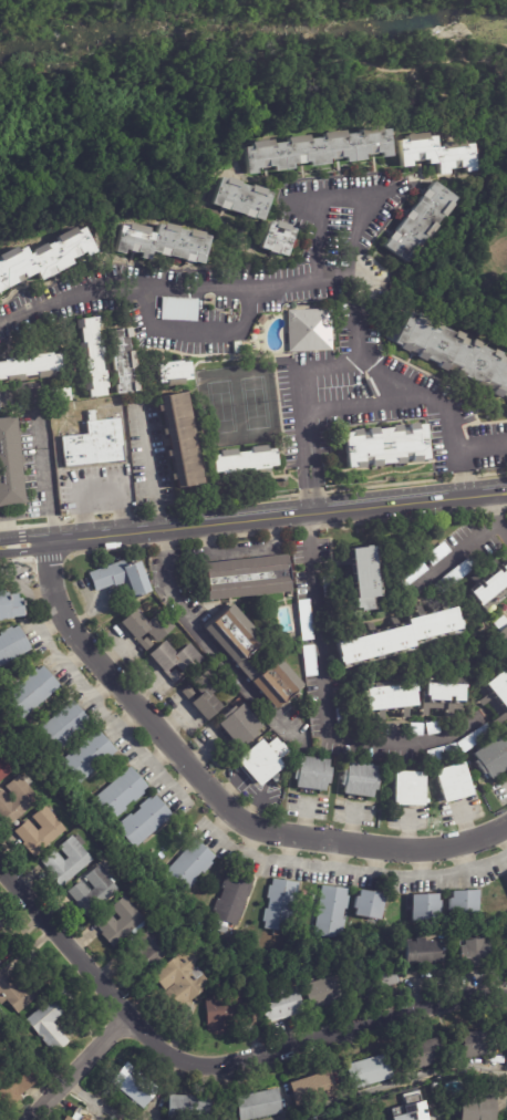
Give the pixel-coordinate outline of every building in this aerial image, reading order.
[(248,176),(244,148),(250,147),(250,144),(271,139),(272,144),(286,142),(284,139),(308,135),(308,139),(322,137),(321,134),(342,131),(343,135),(355,133),(355,129),(377,126),(379,131),(386,129),(391,156),(380,158),(379,153),(363,156),(364,159),(344,163),(344,158),(328,160),(329,165),(309,168),(308,163),(292,165),(293,169),(273,172),(273,167),(257,169),(258,174),(248,176)] [(468,144),(472,170),(462,172),(462,167),(445,169),(446,174),(435,175),(434,163),(425,165),(424,158),(408,160),(410,166),(399,167),(395,141),(401,139),(401,141),(403,141),(402,135),(424,133),(424,136),(432,135),(433,147),(439,147),(438,143),(459,141),(461,145),(468,144)] [(211,204),(219,177),(226,179),(227,177),(241,182),(241,184),(251,187),(252,185),(267,189),(266,193),(272,194),(265,220),(229,210),(230,209),(211,204)] [(422,191),(431,179),(454,196),(451,200),(453,203),(444,215),(442,212),(436,221),(437,222),(428,235),(427,234),(421,243),(423,245),(415,256),(412,253),(407,259),(385,243),(422,191)] [(271,224),(276,225),(276,222),(291,227),(290,229),(296,231),(288,258),(275,255),(261,250),(269,222),(271,224)] [(130,251),(122,250),(122,255),(111,252),(116,226),(124,228),(125,224),(149,228),(151,224),(161,226),(161,224),(176,227),(175,229),(186,231),(186,229),(203,232),(201,235),(207,236),(201,265),(166,257),(166,255),(148,251),(147,261),(137,259),(138,253),(130,251)] [(27,279),(0,295),(0,254),(17,245),(19,249),(25,245),(31,255),(35,251),(34,249),(48,241),(49,245),(54,241),(55,242),(61,239),(59,236),(77,225),(80,229),(86,225),(99,248),(81,258),(80,256),(74,258),(77,263),(55,277),(53,274),(44,280),(39,272),(27,279)] [(159,298),(195,300),(194,322),(158,320),(159,298)] [(332,338),(332,346),(290,349),(288,307),(330,305),(332,338)] [(504,360),(506,361),(506,400),(499,396),(498,398),(489,395),(490,391),(489,391),(483,387),(482,392),(473,387),(474,383),(462,377),(461,381),(452,377),(453,373),(444,370),(443,373),(434,369),(436,364),(424,360),(423,363),(414,359),(415,355),(406,351),(405,353),(396,350),(397,348),(391,344),(404,314),(420,321),(421,319),(437,326),(435,330),(448,335),(449,332),(458,336),(457,338),(467,342),(467,341),(475,344),(474,344),(495,354),(495,356),(504,361),(504,360)] [(71,321),(93,318),(99,359),(96,359),(99,373),(100,373),(103,388),(105,388),(106,396),(85,400),(84,392),(81,392),(79,376),(83,376),(81,361),(77,361),(75,343),(77,343),(75,330),(73,331),(71,321)] [(133,393),(110,396),(108,385),(111,385),(108,372),(106,372),(104,354),(107,353),(104,332),(126,329),(127,338),(122,339),(123,353),(128,352),(131,369),(125,369),(127,383),(132,383),(133,393)] [(235,354),(231,354),(231,343),(238,342),(238,343),(247,342),(247,353),(235,354)] [(1,381),(0,381),(0,360),(12,359),(12,361),(29,359),(29,356),(45,354),(45,356),(51,355),(53,373),(49,374),(45,380),(32,380),(32,376),(19,377),(19,381),(1,384),(1,381)] [(192,374),(195,374),(195,377),(183,378),(183,383),(167,385),(166,382),(158,383),(156,364),(164,363),(164,361),(182,360),(182,361),(189,361),(189,369),(189,374),(192,374)] [(49,391),(68,388),(70,401),(51,404),(49,391)] [(184,484),(178,485),(176,477),(173,477),(172,470),(175,470),(172,453),(168,453),(167,447),(170,447),(167,431),(164,431),(164,426),(166,425),(163,407),(159,407),(159,402),(162,402),(161,393),(186,388),(204,480),(184,484)] [(95,411),(96,422),(118,419),(121,446),(123,446),(125,464),(64,468),(61,437),(87,435),(86,425),(85,425),(85,423),(90,422),(89,412),(95,411)] [(23,506),(0,508),(0,419),(13,417),(23,506)] [(420,462),(420,463),(394,465),(394,463),(380,465),(380,467),(355,470),(354,468),(345,469),(342,434),(350,433),(350,432),(360,431),(360,433),(366,432),(366,429),(375,428),(375,431),(390,428),(390,426),(399,425),(399,427),(403,426),(403,425),(406,425),(406,424),(415,423),(415,426),(423,425),(427,460),(420,462)] [(210,475),(209,458),(216,457),(216,453),(234,450),(234,455),(247,454),(246,449),(265,447),(265,452),(272,450),(275,467),(266,468),(266,470),(249,473),(249,470),(238,471),(239,474),(219,476),(219,474),(210,475)] [(439,543),(446,552),(427,568),(420,558),(438,542),(439,543)] [(364,549),(369,583),(373,582),(374,589),(369,590),(370,600),(366,600),(368,612),(355,613),(355,611),(351,611),(350,601),(348,601),(343,567),(339,568),(338,562),(343,561),(342,552),(356,550),(356,549),(362,549),(362,550),(364,549)] [(482,559),(483,560),(439,593),(432,583),(475,550),(482,559)] [(200,564),(287,556),(290,593),(205,602),(200,564)] [(416,562),(424,571),(402,588),(394,578),(416,561),(416,562)] [(506,561),(506,562),(506,596),(483,615),(466,593),(475,587),(477,590),(480,588),(478,584),(494,571),(497,574),(500,572),(498,568),(506,561)] [(130,600),(126,592),(127,591),(125,584),(113,589),(113,585),(95,592),(89,574),(122,562),(124,568),(136,562),(147,593),(130,600)] [(1,618),(0,618),(0,586),(3,585),(4,591),(6,590),(7,593),(9,593),(9,592),(17,591),(18,597),(20,595),(22,613),(9,615),(1,616),(1,618)] [(301,642),(299,642),(294,601),(308,600),(312,641),(301,642)] [(229,605),(299,686),(271,709),(200,629),(228,604),(229,605)] [(453,632),(454,635),(406,647),(407,652),(337,671),(331,650),(401,631),(400,626),(411,623),(407,612),(437,604),(441,615),(448,613),(452,628),(453,626),(454,632),(453,632)] [(148,651),(138,640),(136,642),(123,625),(123,624),(122,623),(138,610),(149,622),(161,612),(174,628),(156,643),(158,645),(149,652),(148,651)] [(504,615),(506,620),(506,648),(505,652),(493,636),(499,631),(494,623),(504,615)] [(31,646),(0,664),(0,633),(2,632),(1,630),(12,623),(13,625),(18,623),(31,645),(31,646)] [(176,684),(175,684),(166,673),(164,675),(147,655),(164,642),(175,655),(187,644),(201,660),(183,676),(184,676),(176,684)] [(306,677),(303,677),(300,647),(312,646),(315,676),(306,677)] [(58,685),(59,686),(22,719),(6,701),(11,695),(9,693),(18,684),(20,687),(28,680),(25,677),(35,670),(37,671),(41,667),(58,685)] [(206,720),(205,722),(188,703),(190,702),(182,692),(190,684),(189,683),(207,667),(223,685),(219,688),(217,686),(208,694),(220,707),(206,720)] [(503,687),(506,692),(506,718),(494,729),(489,724),(495,718),(483,705),(477,709),(474,705),(479,699),(474,692),(486,680),(486,678),(489,675),(490,676),(493,675),(495,678),(499,683),(501,681),(506,685),(503,687)] [(425,682),(463,684),(463,686),(462,686),(461,706),(455,706),(454,714),(425,712),(426,694),(424,694),(425,682)] [(368,712),(365,689),(414,684),(414,687),(415,687),(416,693),(415,693),(416,707),(407,708),(411,717),(404,718),(401,708),(383,711),(385,719),(380,720),(376,711),(368,712)] [(91,724),(54,756),(35,734),(71,702),(91,724)] [(234,748),(232,749),(213,726),(218,723),(216,719),(235,703),(256,728),(252,730),(256,734),(240,747),(238,744),(234,748)] [(489,728),(492,732),(464,750),(457,740),(485,722),(489,728)] [(434,724),(437,734),(427,736),(423,725),(434,723),(434,724)] [(420,735),(420,736),(408,737),(408,725),(420,724),(420,735)] [(114,749),(116,751),(81,785),(62,765),(69,758),(66,757),(76,748),(77,750),(85,744),(84,742),(92,734),(94,736),(99,732),(114,749)] [(498,736),(506,749),(506,769),(504,771),(490,780),(485,771),(482,774),(474,763),(477,760),(473,755),(498,736)] [(272,772),(256,787),(234,760),(257,742),(261,746),(271,738),(277,745),(278,744),(284,751),(273,761),(279,767),(272,772)] [(458,749),(459,753),(432,759),(428,748),(456,740),(458,749)] [(330,772),(328,788),(324,788),(323,792),(293,789),(294,781),(291,781),(293,765),(297,765),(298,757),(328,761),(328,769),(330,769),(330,772)] [(9,771),(0,780),(0,761),(9,771)] [(472,791),(474,797),(444,805),(435,772),(464,764),(472,791)] [(346,797),(341,796),(342,788),(339,788),(341,771),(344,771),(345,765),(375,768),(374,776),(377,777),(375,794),(372,792),(371,800),(346,797)] [(113,784),(130,768),(147,788),(143,791),(145,794),(135,802),(134,800),(126,807),(128,809),(118,818),(117,816),(113,820),(94,799),(113,784)] [(424,806),(424,809),(393,808),(394,774),(425,775),(424,806)] [(6,829),(0,823),(0,791),(9,801),(11,799),(1,788),(15,776),(18,778),(21,775),(29,784),(23,788),(35,800),(6,829)] [(148,838),(135,849),(117,829),(124,823),(123,822),(132,813),(133,816),(141,809),(138,807),(147,799),(149,800),(154,797),(172,816),(148,838)] [(32,859),(20,846),(22,843),(12,832),(25,820),(35,831),(39,829),(29,818),(42,806),(63,830),(32,859)] [(59,889),(49,878),(51,875),(39,862),(52,851),(62,862),(65,859),(55,848),(69,836),(71,839),(74,836),(82,843),(77,848),(89,861),(59,889)] [(198,841),(215,857),(210,861),(213,863),(205,873),(203,871),(195,880),(197,881),(185,895),(163,877),(195,839),(198,841)] [(84,917),(73,904),(75,903),(65,891),(77,881),(87,892),(91,889),(81,878),(94,867),(115,891),(84,917)] [(230,871),(254,879),(251,886),(252,886),(249,898),(248,896),(244,909),(245,909),(241,920),(240,919),(237,926),(211,919),(218,899),(220,900),(224,889),(221,889),(227,871),(230,871)] [(298,884),(291,934),(263,930),(265,923),(262,923),(265,910),(267,911),(268,900),(266,900),(267,886),(270,888),(270,881),(298,884)] [(348,890),(346,898),(349,898),(348,910),(344,910),(343,920),(348,921),(345,940),(315,936),(321,886),(348,890)] [(368,893),(385,895),(381,921),(354,916),(355,910),(353,910),(355,898),(358,898),(359,891),(368,893)] [(479,906),(479,917),(453,917),(453,911),(451,911),(449,899),(452,899),(452,892),(479,891),(479,906)] [(415,921),(413,896),(441,894),(441,901),(444,901),(445,913),(443,913),(443,920),(415,921)] [(135,917),(139,923),(137,925),(139,929),(132,935),(128,932),(108,950),(97,936),(100,935),(90,923),(103,912),(112,923),(115,921),(106,909),(120,898),(135,917)] [(136,979),(124,966),(142,951),(133,942),(146,930),(147,931),(152,926),(159,935),(155,940),(166,953),(136,979)] [(219,926),(228,930),(226,935),(217,932),(219,926)] [(438,965),(405,967),(403,943),(423,942),(423,945),(442,944),(444,964),(438,965)] [(486,955),(486,960),(482,961),(483,968),(464,971),(463,967),(457,968),(456,950),(461,950),(459,945),(478,943),(479,947),(483,947),(483,954),(486,954),(486,955)] [(186,1004),(173,1015),(158,997),(162,994),(147,977),(177,952),(206,987),(186,1004)] [(375,1000),(354,1007),(345,971),(362,966),(365,976),(375,974),(376,977),(382,976),(382,974),(386,974),(386,975),(391,974),(394,987),(376,992),(379,1000),(375,1000)] [(2,1005),(0,1002),(0,971),(3,968),(20,988),(43,967),(56,983),(19,1015),(7,1002),(2,1005)] [(324,1008),(308,1013),(300,988),(314,984),(313,981),(337,974),(345,1002),(324,1008)] [(218,1000),(237,998),(237,1007),(248,1007),(250,1025),(227,1027),(227,1036),(204,1038),(200,1002),(207,1000),(207,989),(217,988),(218,1000)] [(70,1005),(71,1006),(51,1024),(68,1044),(54,1056),(23,1023),(58,991),(70,1005)] [(293,1017),(262,1026),(255,1000),(268,997),(268,995),(276,993),(277,995),(293,991),(301,1015),(293,1017)] [(485,1057),(458,1061),(455,1038),(488,1033),(493,1056),(485,1057)] [(421,1070),(396,1078),(389,1054),(434,1040),(441,1065),(421,1070)] [(356,1089),(349,1091),(342,1069),(382,1057),(389,1080),(356,1089)] [(122,1096),(106,1083),(121,1066),(155,1092),(141,1111),(122,1096)] [(3,1112),(0,1108),(0,1076),(2,1075),(9,1082),(28,1068),(38,1079),(33,1083),(14,1099),(17,1101),(3,1112)] [(293,1113),(284,1087),(329,1071),(338,1098),(293,1113)] [(282,1116),(261,1119),(239,1119),(235,1101),(277,1092),(277,1093),(282,1116)] [(418,1092),(427,1119),(393,1119),(404,1116),(403,1110),(406,1109),(402,1098),(418,1092)] [(208,1100),(207,1119),(163,1119),(163,1099),(208,1100)] [(495,1101),(495,1119),(463,1119),(463,1099),(495,1100),(495,1101)] [(91,1114),(88,1119),(68,1119),(74,1109),(76,1110),(79,1108),(91,1114)]
